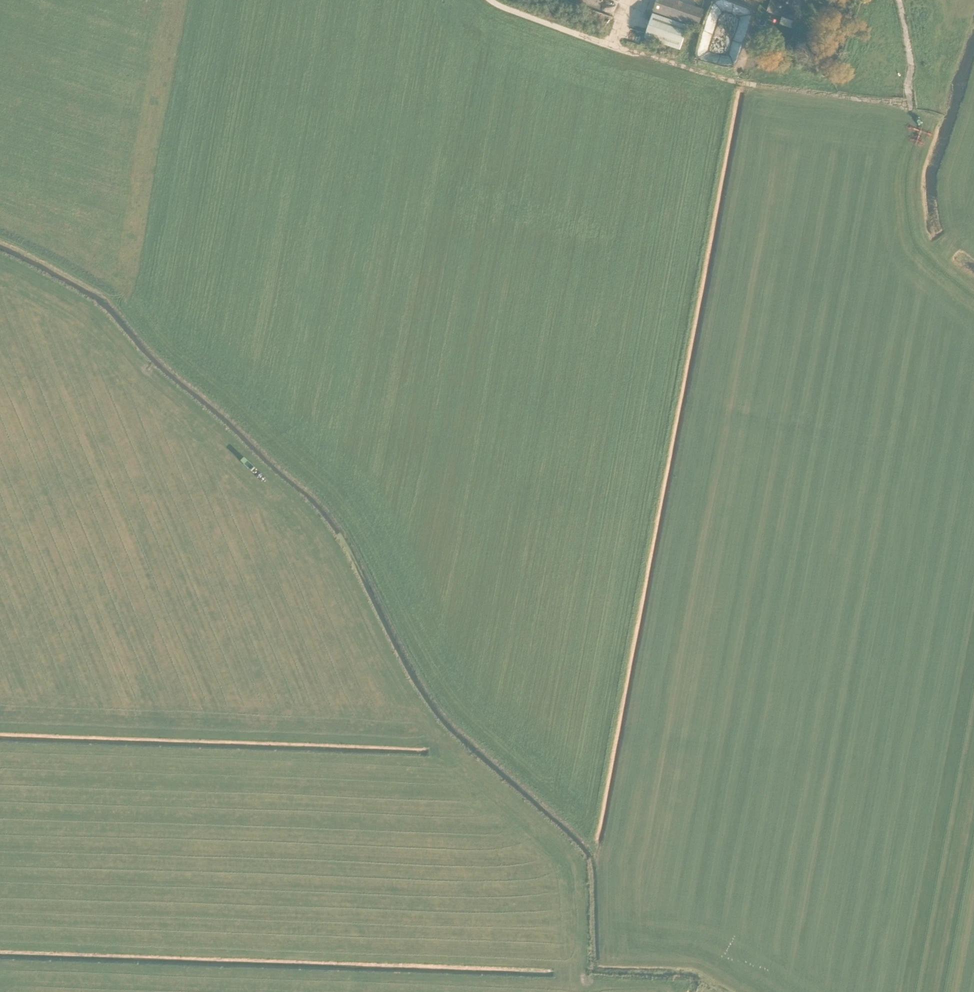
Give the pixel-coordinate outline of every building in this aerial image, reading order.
[(656,13),(698,27),(704,10),(676,0),(658,0),(654,12),(656,13)] [(768,11),(783,16),(780,24),(793,29),(796,21),(800,9),(801,9),(804,0),(772,0),(768,11)] [(645,37),(656,41),(680,50),(688,26),(653,14),(645,37)]
